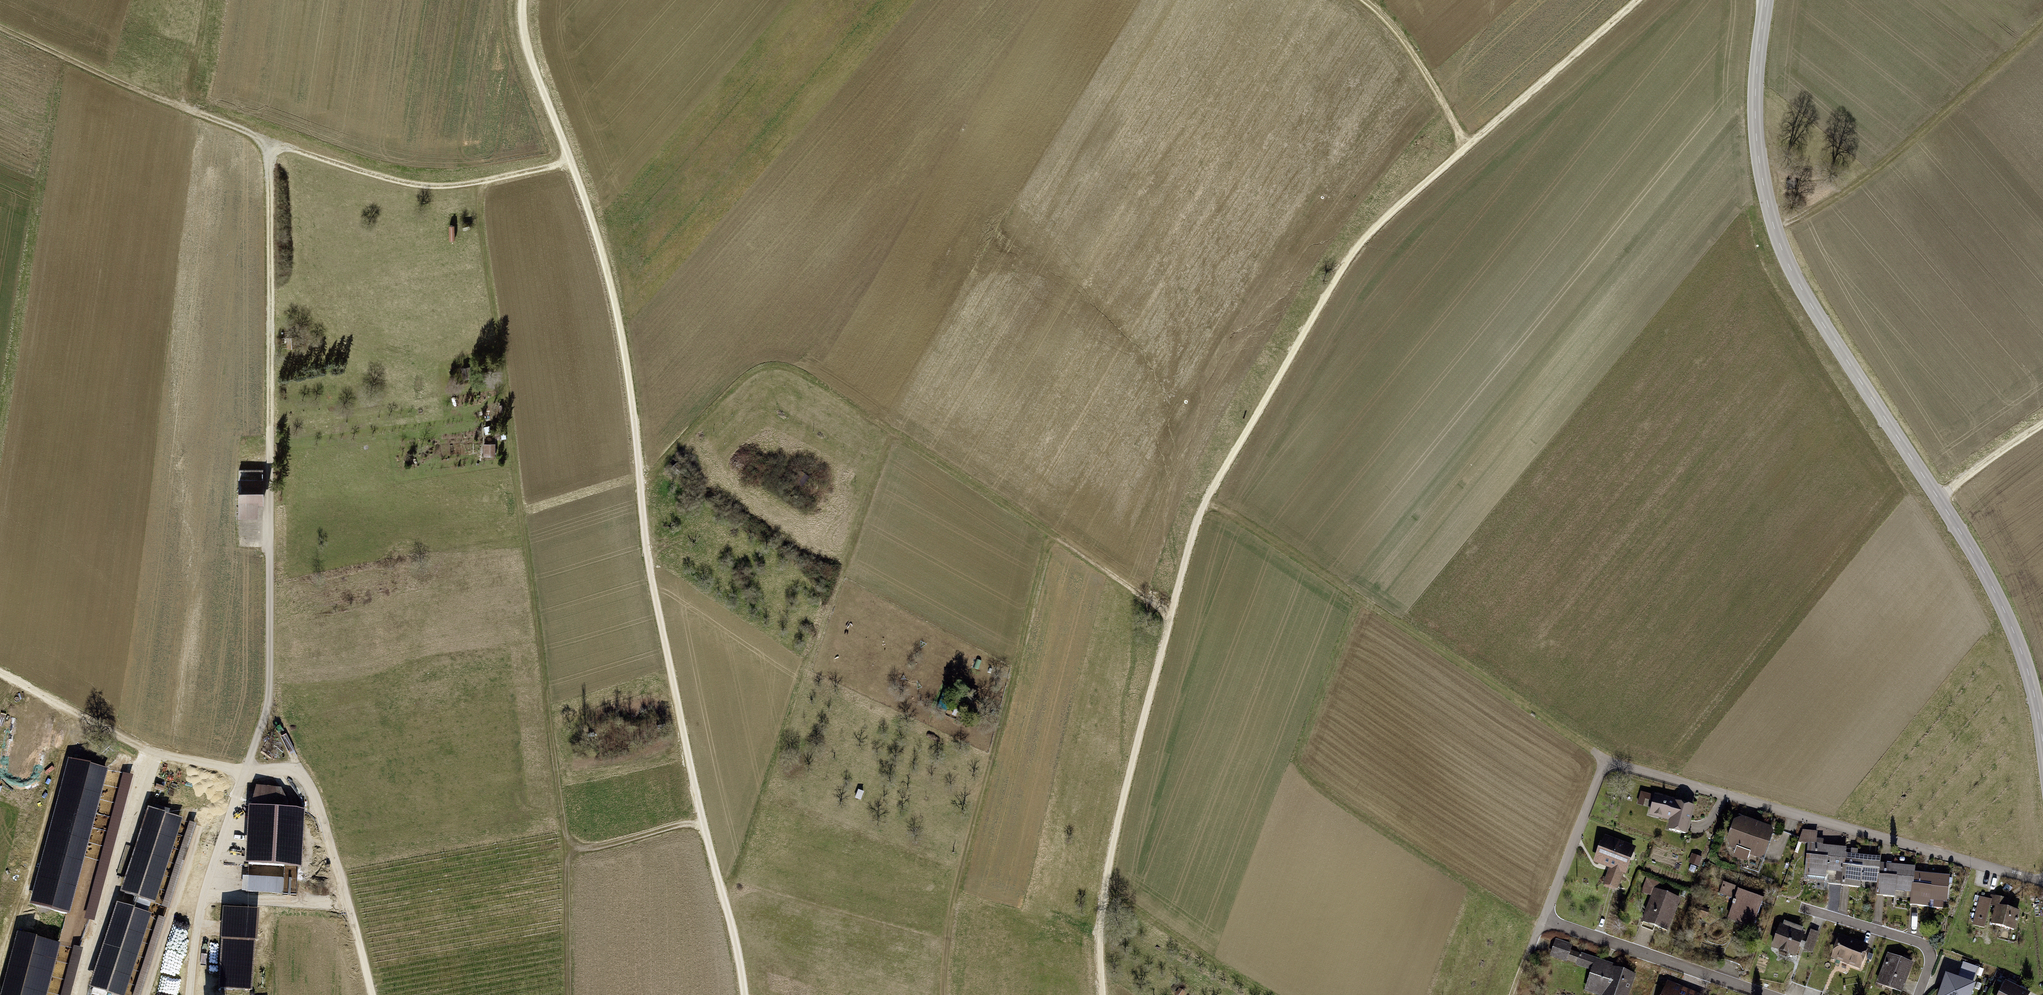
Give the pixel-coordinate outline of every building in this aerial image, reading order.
[(295,338),(287,338),(288,350),(296,349),(295,338)] [(473,366),(462,368),(465,381),(475,380),(473,366)] [(496,443),(483,444),(484,458),(496,458),(496,443)] [(265,478),(239,478),(241,518),(261,517),(260,505),(266,505),(265,478)] [(105,769),(71,760),(33,901),(68,910),(105,769)] [(282,787),(259,786),(253,805),(250,865),(305,869),(307,810),(289,808),(290,803),(282,787)] [(1693,835),(1701,805),(1659,793),(1653,816),(1674,822),(1672,829),(1693,835)] [(200,825),(152,809),(124,893),(172,908),(200,825)] [(1782,828),(1741,813),(1731,840),(1738,850),(1770,861),(1782,828)] [(1642,848),(1608,836),(1597,864),(1613,870),(1607,885),(1624,890),(1629,876),(1632,877),(1642,848)] [(1853,845),(1809,842),(1806,882),(1834,885),(1835,874),(1849,875),(1848,884),(1864,886),(1864,879),(1886,881),(1885,895),(1899,896),(1900,893),(1919,894),(1918,905),(1949,908),(1952,875),(1922,872),(1923,865),(1889,863),(1890,856),(1852,853),(1853,845)] [(285,879),(244,877),(243,892),(284,894),(285,879)] [(1673,931),(1683,899),(1661,892),(1664,883),(1647,878),(1643,893),(1655,897),(1647,922),(1673,931)] [(1771,899),(1743,888),(1731,918),(1759,929),(1771,899)] [(1991,899),(1981,896),(1974,925),(1988,928),(1993,906),(1999,907),(1995,923),(2020,929),(2024,911),(2005,907),(2007,898),(1992,894),(1991,899)] [(121,903),(93,988),(115,994),(144,994),(169,919),(121,903)] [(265,910),(228,907),(222,988),(256,991),(260,942),(263,942),(265,910)] [(1811,935),(1787,926),(1778,949),(1803,958),(1806,951),(1816,954),(1824,933),(1813,929),(1811,935)] [(20,931),(3,994),(72,994),(85,949),(20,931)] [(1873,945),(1842,936),(1835,959),(1866,968),(1873,945)] [(1640,974),(1573,952),(1575,946),(1558,940),(1552,959),(1594,973),(1587,993),(1592,994),(1634,994),(1640,974)] [(1918,963),(1892,954),(1882,984),(1908,993),(1918,963)] [(1975,980),(1980,967),(1964,961),(1959,975),(1975,980)] [(1980,987),(1948,973),(1938,994),(1976,994),(1980,987)] [(2007,981),(2000,994),(2032,994),(2033,994),(2007,981)] [(1671,982),(1666,994),(1706,994),(1671,982)]
